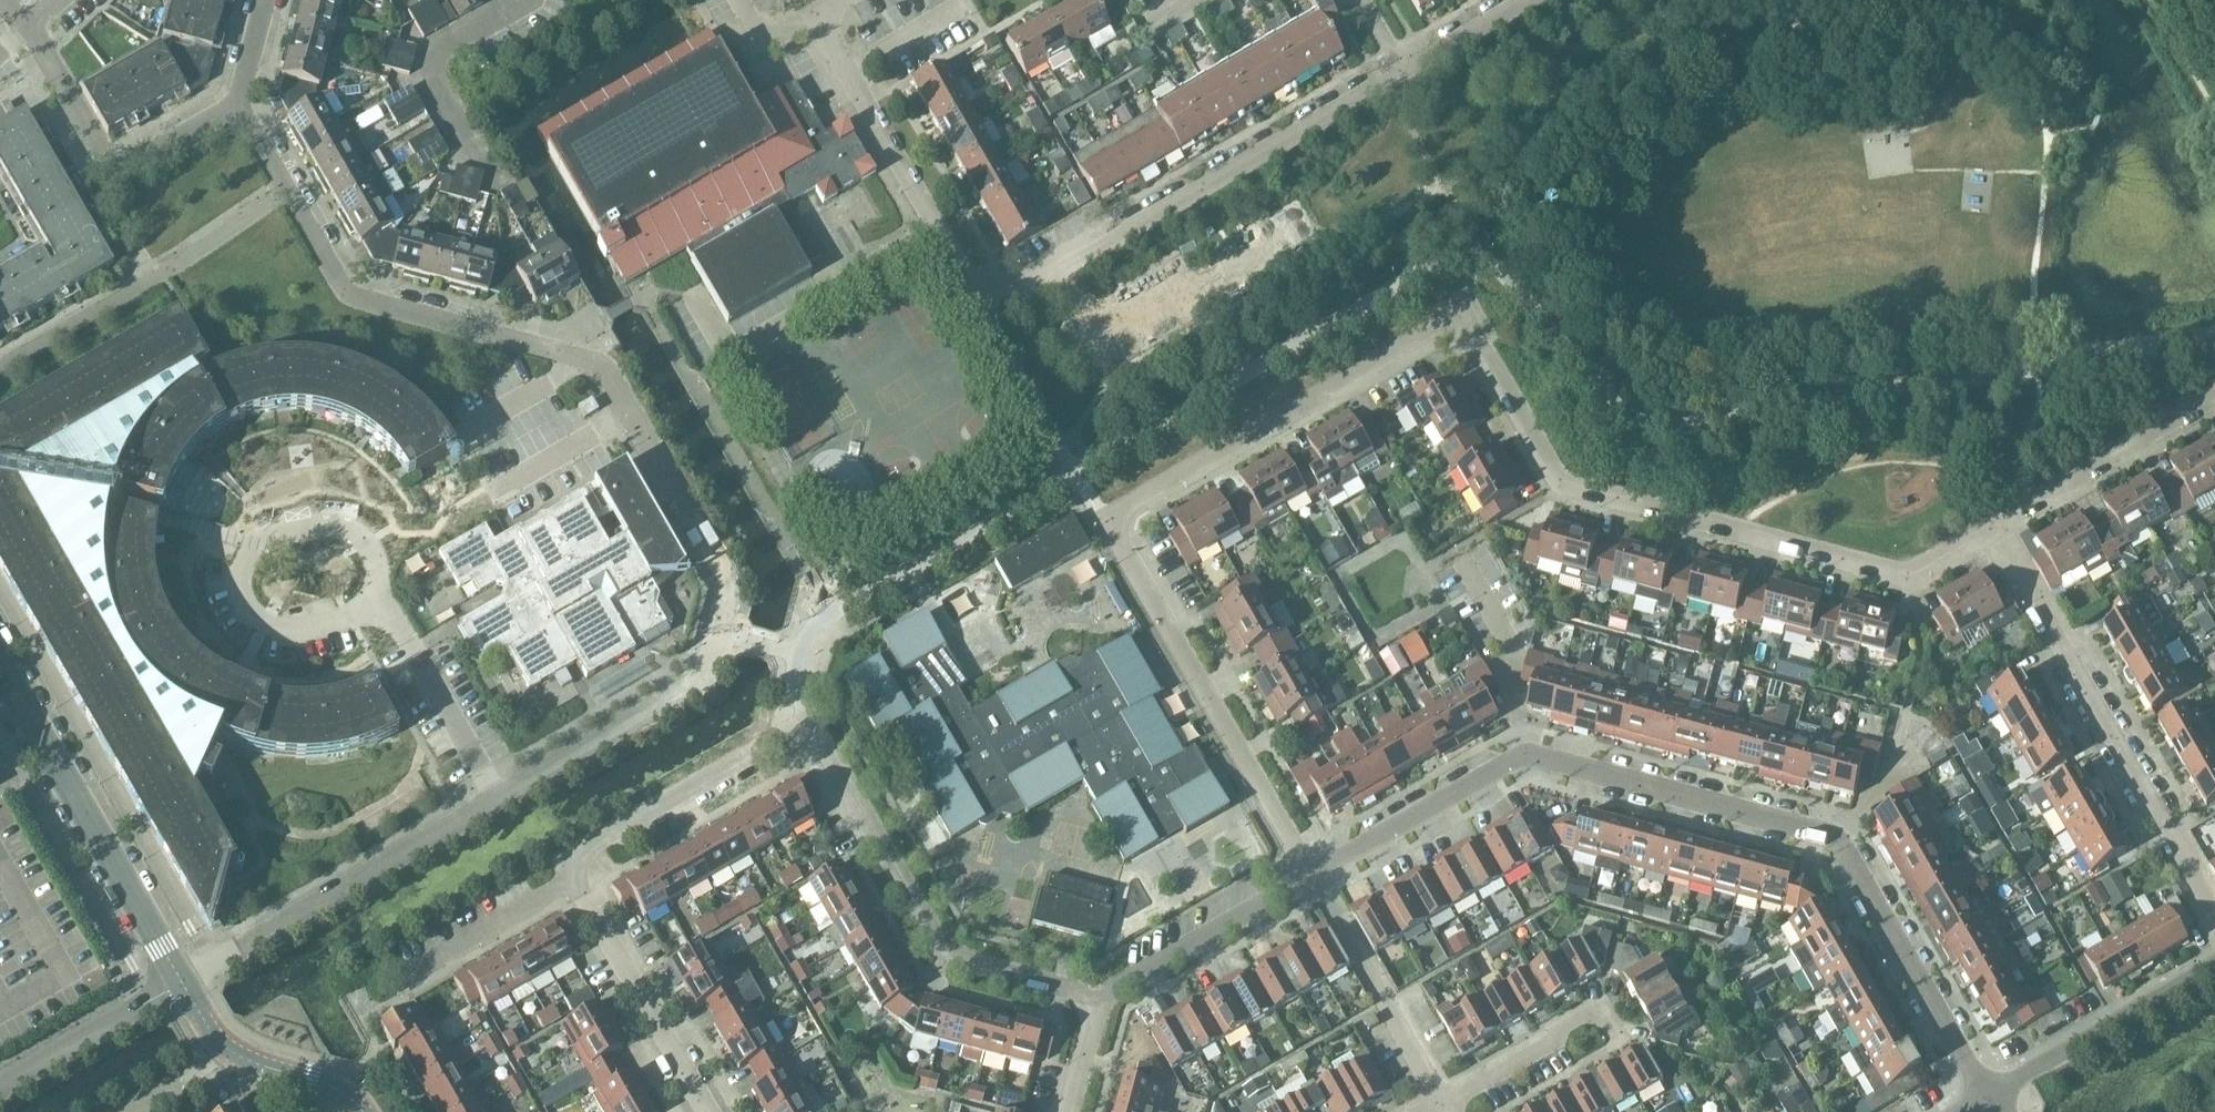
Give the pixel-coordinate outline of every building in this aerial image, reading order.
[(135,61),(83,91),(108,135),(125,126),(127,129),(147,118),(145,114),(176,97),(178,100),(187,95),(185,91),(187,90),(189,94),(208,83),(215,57),(220,39),(216,38),(225,4),(229,5),(231,0),(174,0),(162,42),(161,46),(135,61)] [(297,6),(338,17),(343,0),(299,0),(297,6)] [(436,32),(448,25),(434,0),(430,0),(421,5),(436,32)] [(482,0),(450,0),(461,18),(485,4),(482,0)] [(1069,7),(1089,40),(1110,27),(1095,0),(1081,0),(1069,7)] [(1226,17),(1234,12),(1228,0),(1227,0),(1219,5),(1226,17)] [(1315,12),(1328,4),(1326,0),(1308,0),(1315,12)] [(1419,15),(1424,12),(1423,10),(1440,0),(1411,0),(1419,15)] [(1328,4),(1315,12),(1153,105),(1155,110),(1156,109),(1180,150),(1199,139),(1200,141),(1208,136),(1207,135),(1245,113),(1246,114),(1254,110),(1253,108),(1291,86),(1292,88),(1300,83),(1299,82),(1337,60),(1338,62),(1343,58),(1328,33),(1341,26),(1328,4)] [(436,32),(421,5),(409,12),(424,39),(436,32)] [(1226,17),(1219,5),(1210,10),(1217,22),(1226,17)] [(335,28),(342,29),(345,28),(347,19),(338,17),(297,6),(294,19),(299,20),(296,30),(332,40),(335,28)] [(1089,40),(1069,7),(1049,19),(1068,52),(1089,40)] [(1028,30),(1047,63),(1068,52),(1049,19),(1028,30)] [(1173,31),(1180,44),(1188,39),(1181,26),(1173,31)] [(332,40),(296,30),(293,41),(288,39),(285,52),(326,63),(332,40)] [(1028,30),(1006,43),(1026,76),(1047,63),(1028,30)] [(1180,44),(1173,31),(1164,36),(1171,49),(1180,44)] [(763,127),(752,108),(753,108),(710,33),(695,41),(538,132),(625,284),(686,249),(691,257),(690,258),(726,322),(810,274),(805,265),(821,256),(790,202),(802,195),(814,188),(815,187),(788,139),(790,138),(778,118),(763,127)] [(994,35),(982,42),(987,51),(999,43),(994,35)] [(384,54),(413,62),(417,49),(387,41),(384,54)] [(1002,48),(972,66),(976,74),(1007,56),(1002,48)] [(326,63),(285,52),(281,65),(286,66),(283,78),(285,78),(280,99),(316,94),(318,88),(319,88),(326,63)] [(413,62),(384,54),(380,68),(410,76),(413,62)] [(1124,59),(1132,71),(1140,66),(1133,54),(1124,59)] [(911,82),(924,104),(957,85),(944,63),(911,82)] [(1006,84),(1018,77),(1013,68),(1001,75),(1006,84)] [(1138,75),(1145,88),(1153,83),(1146,71),(1138,75)] [(1145,88),(1138,75),(1128,81),(1135,93),(1145,88)] [(377,77),(375,86),(386,84),(388,79),(377,77)] [(1018,77),(1006,84),(1011,92),(1023,85),(1018,77)] [(1085,82),(1092,94),(1101,89),(1094,77),(1085,82)] [(1092,94),(1085,82),(1076,87),(1083,99),(1092,94)] [(796,83),(779,93),(753,108),(752,108),(763,127),(778,118),(790,138),(788,139),(815,187),(814,188),(824,205),(838,197),(838,196),(862,182),(863,183),(877,175),(869,160),(868,161),(854,136),(855,136),(847,122),(832,130),(833,131),(825,135),(796,83)] [(936,125),(969,106),(957,85),(924,104),(936,125)] [(359,88),(336,91),(337,97),(360,94),(359,88)] [(392,115),(418,100),(411,88),(385,103),(392,115)] [(1065,93),(1052,101),(1043,106),(1050,118),(1059,113),(1072,106),(1065,93)] [(297,142),(333,121),(321,100),(319,100),(316,94),(280,99),(290,117),(289,117),(295,128),(290,131),(297,142)] [(1096,100),(1103,112),(1111,107),(1104,95),(1096,100)] [(418,100),(392,115),(399,128),(425,112),(418,100)] [(1103,112),(1096,100),(1087,105),(1094,117),(1103,112)] [(9,103),(0,108),(0,121),(2,124),(16,116),(9,103)] [(969,106),(936,125),(947,146),(981,127),(969,106)] [(367,131),(390,120),(384,108),(361,119),(367,131)] [(1136,121),(1159,162),(1180,150),(1156,109),(1155,110),(1136,121)] [(1030,126),(1043,119),(1038,110),(1025,117),(1030,126)] [(114,265),(41,137),(25,111),(0,126),(0,166),(47,247),(0,274),(0,331),(114,265)] [(1043,119),(1030,126),(1035,134),(1048,127),(1043,119)] [(1053,124),(1060,137),(1069,131),(1062,119),(1053,124)] [(333,121),(297,142),(303,153),(308,151),(313,160),(345,141),(333,121)] [(1159,162),(1136,121),(1115,133),(1139,174),(1159,162)] [(959,166),(993,147),(981,127),(947,146),(959,166)] [(416,157),(442,141),(435,129),(409,145),(416,157)] [(1139,174),(1115,133),(1094,145),(1118,186),(1139,174)] [(369,156),(357,135),(345,141),(313,160),(318,169),(314,172),(320,184),(369,156)] [(442,141),(416,157),(423,169),(449,154),(442,141)] [(1094,145),(1073,158),(1096,199),(1118,186),(1094,145)] [(993,147),(959,166),(971,187),(1004,168),(993,147)] [(1054,167),(1066,160),(1061,151),(1049,158),(1054,167)] [(337,202),(381,177),(369,156),(320,184),(327,195),(332,192),(337,202)] [(1066,160),(1054,167),(1059,176),(1071,168),(1066,160)] [(463,201),(471,171),(457,167),(449,197),(463,201)] [(1004,168),(971,187),(983,208),(1016,189),(1004,168)] [(471,171),(463,201),(476,204),(484,174),(471,171)] [(344,225),(381,204),(393,197),(381,177),(337,202),(342,211),(338,214),(344,225)] [(524,182),(514,188),(525,207),(535,201),(524,182)] [(513,187),(501,194),(517,221),(529,213),(525,207),(514,188),(513,187)] [(1016,189),(983,208),(995,228),(1028,209),(1016,189)] [(1073,200),(1078,209),(1091,202),(1085,193),(1073,200)] [(363,243),(374,262),(396,233),(393,227),(394,226),(381,204),(344,225),(351,237),(355,234),(362,244),(363,243)] [(1057,227),(1072,219),(1065,205),(1050,212),(1057,227)] [(995,228),(1008,250),(1041,231),(1028,209),(995,228)] [(404,277),(416,280),(427,239),(403,233),(403,235),(396,233),(374,262),(394,267),(393,269),(405,272),(404,277)] [(476,244),(472,240),(469,238),(461,236),(458,236),(452,238),(451,245),(441,281),(451,284),(450,289),(463,293),(476,244)] [(430,279),(441,281),(451,245),(427,239),(416,280),(429,284),(430,279)] [(498,259),(498,257),(497,247),(476,241),(476,244),(463,293),(475,296),(477,291),(488,294),(489,292),(508,298),(504,261),(498,259)] [(539,259),(560,296),(571,289),(569,285),(579,279),(560,246),(539,259)] [(539,259),(518,271),(510,257),(504,261),(508,298),(526,287),(535,304),(546,298),(548,302),(560,296),(539,259)] [(236,863),(208,815),(195,791),(200,780),(211,786),(222,765),(210,759),(220,741),(254,753),(290,759),(328,758),(364,750),(398,734),(395,728),(374,691),(370,684),(346,696),(320,702),(294,702),(268,698),(243,689),(228,681),(228,682),(206,668),(186,650),(171,629),(160,605),(154,579),(153,553),(158,527),(151,525),(151,524),(142,521),(144,515),(146,507),(177,515),(179,507),(182,499),(189,485),(193,478),(198,472),(186,462),(203,444),(225,429),(249,418),(275,412),(301,411),(327,415),(351,424),(374,438),(393,456),(408,478),(415,474),(415,475),(455,452),(433,421),(406,396),(375,376),(341,363),(305,357),(268,359),(232,367),(197,383),(193,376),(209,367),(184,324),(183,324),(184,325),(173,331),(168,329),(146,342),(144,347),(122,360),(117,359),(95,371),(94,377),(72,389),(66,388),(44,400),(43,406),(21,419),(15,417),(0,426),(0,553),(2,557),(1,562),(13,584),(19,585),(31,607),(30,613),(42,635),(48,636),(61,658),(59,664),(72,686),(77,687),(84,698),(90,709),(88,715),(101,736),(106,738),(119,760),(118,765),(130,787),(136,789),(148,811),(147,816),(160,838),(165,839),(171,850),(178,861),(176,867),(189,889),(194,890),(207,912),(216,914),(215,919),(216,919),(230,867),(236,863)] [(1421,430),(1433,424),(1474,400),(1462,378),(1443,388),(1437,377),(1398,399),(1405,411),(1409,409),(1421,430)] [(592,399),(579,408),(585,419),(587,418),(599,411),(592,399)] [(1487,422),(1474,400),(1433,424),(1445,445),(1441,448),(1447,459),(1475,444),(1469,432),(1487,422)] [(1360,479),(1383,465),(1379,458),(1389,452),(1373,424),(1361,431),(1351,413),(1329,426),(1360,479)] [(1306,463),(1322,491),(1328,502),(1347,491),(1345,487),(1360,479),(1329,426),(1307,438),(1318,456),(1306,463)] [(1392,432),(1382,437),(1387,447),(1397,442),(1392,432)] [(2214,489),(2214,438),(2214,437),(2192,449),(2214,489)] [(1459,469),(1471,491),(1513,467),(1500,445),(1482,455),(1475,444),(1447,459),(1454,472),(1459,469)] [(2169,487),(2185,515),(2197,508),(2195,503),(2214,491),(2214,489),(2192,449),(2170,462),(2181,480),(2169,487)] [(1322,491),(1306,463),(1295,470),(1284,452),(1262,464),(1286,506),(1308,493),(1310,498),(1322,491)] [(1240,502),(1255,530),(1258,535),(1292,515),(1286,506),(1262,464),(1240,477),(1251,495),(1240,502)] [(625,467),(561,504),(563,508),(548,516),(542,518),(537,523),(523,531),(520,527),(494,542),(485,527),(439,554),(460,589),(472,582),(480,594),(496,585),(505,587),(501,600),(460,624),(482,663),(506,650),(529,691),(556,675),(566,670),(577,663),(587,679),(635,651),(632,645),(642,639),(646,645),(670,631),(673,620),(657,591),(683,568),(625,467)] [(1525,488),(1513,467),(1471,491),(1484,512),(1479,515),(1486,527),(1514,510),(1507,499),(1525,488)] [(1415,468),(1405,474),(1409,481),(1419,475),(1415,468)] [(2185,515),(2169,487),(2158,493),(2147,475),(2125,488),(2149,529),(2171,517),(2174,521),(2185,515)] [(2103,525),(2119,553),(2131,546),(2128,542),(2149,529),(2125,488),(2104,501),(2114,519),(2103,525)] [(1196,503),(1219,544),(1241,532),(1244,536),(1255,530),(1240,502),(1228,508),(1218,490),(1196,503)] [(1196,503),(1174,515),(1184,534),(1173,540),(1189,568),(1201,561),(1198,557),(1219,544),(1196,503)] [(2088,577),(2122,558),(2119,553),(2103,525),(2091,532),(2081,514),(2059,526),(2083,568),(2088,577)] [(1540,561),(1564,568),(1576,522),(1552,515),(1546,535),(1533,532),(1525,563),(1538,567),(1540,561)] [(1073,518),(995,563),(1012,593),(1041,576),(1041,577),(1062,565),(1061,564),(1090,548),(1073,518)] [(1586,579),(1600,583),(1608,552),(1595,548),(1601,528),(1576,522),(1564,568),(1588,574),(1586,579)] [(1377,529),(1376,533),(1382,542),(1393,536),(1386,524),(1377,529)] [(2059,526),(2037,539),(2047,557),(2036,564),(2052,592),(2064,585),(2061,580),(2083,568),(2059,526)] [(1614,581),(1638,588),(1651,542),(1626,535),(1621,555),(1608,552),(1600,583),(1613,586),(1614,581)] [(1342,540),(1322,552),(1331,567),(1351,556),(1342,540)] [(1508,540),(1506,550),(1520,553),(1522,543),(1508,540)] [(1671,614),(1674,603),(1683,572),(1670,568),(1675,548),(1651,542),(1638,588),(1635,598),(1659,605),(1658,610),(1671,614)] [(407,572),(424,568),(420,554),(404,558),(407,572)] [(1689,601),(1713,608),(1725,562),(1701,555),(1695,575),(1683,572),(1674,603),(1688,606),(1689,601)] [(1749,568),(1725,562),(1713,608),(1737,614),(1735,619),(1749,623),(1757,592),(1744,588),(1749,568)] [(2182,569),(2168,577),(2175,588),(2188,580),(2182,569)] [(2019,611),(2003,583),(1992,589),(1981,571),(1959,584),(1983,625),(1985,624),(1990,634),(2018,618),(2015,613),(2019,611)] [(2145,572),(2134,578),(2141,590),(2152,584),(2146,573),(2145,572)] [(1763,621),(1787,628),(1800,581),(1775,575),(1770,595),(1757,592),(1749,623),(1762,626),(1763,621)] [(1228,636),(1269,612),(1257,590),(1261,588),(1254,576),(1227,592),(1233,603),(1215,614),(1228,636)] [(434,578),(421,592),(437,606),(449,592),(434,578)] [(2201,578),(2192,584),(2198,595),(2208,589),(2201,578)] [(1800,581),(1787,628),(1786,633),(1823,643),(1831,612),(1819,608),(1824,588),(1800,581)] [(1983,625),(1959,584),(1937,596),(1948,615),(1936,621),(1952,649),(1964,642),(1962,638),(1983,625)] [(2117,649),(2152,628),(2164,621),(2152,600),(2142,606),(2136,594),(2112,608),(2118,619),(2104,627),(2117,649)] [(1823,643),(1860,653),(1862,648),(1874,601),(1850,595),(1844,615),(1831,612),(1823,643)] [(1899,608),(1874,601),(1862,648),(1886,654),(1884,659),(1898,663),(1906,632),(1893,628),(1899,608)] [(1265,659),(1293,643),(1286,631),(1282,633),(1269,612),(1228,636),(1241,658),(1259,647),(1265,659)] [(2201,628),(2212,621),(2207,613),(2196,620),(2201,628)] [(891,653),(845,679),(878,736),(897,725),(928,778),(918,784),(919,786),(920,785),(951,839),(950,840),(951,841),(984,822),(985,822),(981,815),(988,810),(990,814),(996,816),(1010,820),(1011,819),(1025,811),(1027,815),(1029,814),(1028,813),(1055,798),(1056,799),(1057,798),(1056,797),(1083,782),(1096,804),(1091,807),(1092,808),(1093,808),(1124,862),(1123,863),(1124,864),(1183,830),(1186,834),(1229,809),(1210,776),(1194,748),(1184,754),(1153,700),(1162,695),(1130,639),(1129,638),(1084,664),(1069,660),(1055,668),(1053,664),(1023,681),(996,697),(996,698),(971,713),(968,709),(958,690),(967,685),(945,648),(926,614),(884,638),(883,639),(891,653)] [(2201,628),(2206,635),(2214,630),(2214,627),(2212,621),(2201,628)] [(2117,649),(2129,669),(2164,649),(2152,628),(2117,649)] [(1417,634),(1400,643),(1413,667),(1430,657),(1417,634)] [(1267,703),(1308,679),(1295,657),(1300,655),(1293,643),(1265,659),(1272,670),(1254,681),(1267,703)] [(1396,647),(1380,657),(1393,680),(1409,670),(1396,647)] [(2130,685),(2133,686),(2137,684),(2141,690),(2176,670),(2164,649),(2129,669),(2129,670),(2126,672),(2125,676),(2130,685)] [(1553,716),(1566,667),(1566,665),(1554,662),(1554,659),(1530,653),(1522,682),(1535,685),(1528,709),(1553,716)] [(1583,654),(1580,666),(1590,669),(1593,657),(1583,654)] [(1680,657),(1678,668),(1688,670),(1691,660),(1680,657)] [(1732,677),(1735,664),(1717,659),(1711,682),(1721,684),(1723,674),(1732,677)] [(1459,697),(1478,729),(1500,717),(1487,695),(1499,689),(1484,663),(1462,675),(1470,691),(1459,697)] [(1628,665),(1625,675),(1636,678),(1639,668),(1628,665)] [(1553,716),(1559,717),(1557,724),(1574,728),(1590,669),(1580,666),(1578,670),(1566,667),(1553,716)] [(1636,681),(1620,741),(1637,745),(1639,739),(1645,741),(1655,705),(1642,701),(1650,670),(1640,667),(1636,681)] [(1590,669),(1574,728),(1591,733),(1592,726),(1599,728),(1613,677),(1600,674),(1600,672),(1590,669)] [(556,675),(562,688),(573,682),(566,670),(556,675)] [(1984,698),(1989,695),(2001,715),(2036,695),(2024,674),(2010,682),(2003,670),(1977,685),(1984,698)] [(2188,691),(2176,670),(2141,690),(2153,711),(2188,691)] [(1319,672),(1308,679),(1267,703),(1279,724),(1297,714),(1304,725),(1347,701),(1339,687),(1331,692),(1319,672)] [(1599,728),(1605,730),(1604,736),(1620,741),(1636,681),(1626,679),(1625,681),(1613,677),(1599,728)] [(1686,680),(1683,691),(1694,694),(1697,684),(1686,680)] [(1772,681),(1769,695),(1780,698),(1783,684),(1772,681)] [(1429,694),(1460,747),(1475,738),(1472,733),(1478,729),(1459,697),(1448,704),(1439,688),(1429,694)] [(1645,741),(1652,742),(1650,749),(1666,753),(1682,694),(1672,691),(1671,695),(1658,692),(1655,705),(1645,741)] [(1436,754),(1442,750),(1446,756),(1460,747),(1429,694),(1420,699),(1429,715),(1417,722),(1436,754)] [(1682,694),(1666,753),(1683,758),(1685,751),(1692,753),(1701,717),(1688,714),(1693,697),(1682,694)] [(2001,715),(2013,736),(2048,716),(2036,695),(2001,715)] [(1715,759),(1725,723),(1729,706),(1706,700),(1701,717),(1692,753),(1715,759)] [(2159,723),(2172,744),(2207,723),(2195,702),(2159,723)] [(1945,704),(1934,710),(1939,718),(1950,712),(1945,704)] [(1729,706),(1725,723),(1715,759),(1738,765),(1748,730),(1735,726),(1740,709),(1729,706)] [(1760,778),(1776,783),(1778,776),(1784,778),(1794,742),(1781,739),(1789,709),(1779,706),(1775,719),(1761,772),(1760,778)] [(1383,711),(1374,716),(1378,724),(1388,718),(1383,711)] [(1415,766),(1436,754),(1417,722),(1406,728),(1397,713),(1388,718),(1415,766)] [(1760,733),(1748,730),(1738,765),(1761,772),(1775,719),(1765,716),(1760,733)] [(2060,736),(2048,716),(2013,736),(2025,757),(2060,736)] [(1387,739),(1376,746),(1394,778),(1415,766),(1388,718),(1378,724),(1387,739)] [(2184,765),(2214,746),(2214,738),(2207,723),(2172,744),(2184,765)] [(1789,786),(1806,790),(1808,784),(1817,748),(1822,731),(1811,728),(1807,745),(1794,742),(1784,778),(1791,780),(1789,786)] [(1351,729),(1342,735),(1346,742),(1355,737),(1351,729)] [(1822,731),(1817,748),(1808,784),(1831,790),(1840,754),(1828,751),(1832,734),(1822,731)] [(1342,735),(1332,740),(1337,748),(1346,742),(1342,735)] [(2072,758),(2060,736),(2025,757),(2037,778),(2072,758)] [(1346,742),(1377,795),(1392,787),(1389,781),(1394,778),(1376,746),(1364,752),(1355,737),(1346,742)] [(1858,741),(1853,758),(1840,754),(1831,790),(1855,797),(1862,773),(1874,776),(1882,747),(1858,741)] [(1353,802),(1359,798),(1362,804),(1377,795),(1346,742),(1337,748),(1346,763),(1334,770),(1353,802)] [(2196,785),(2214,774),(2214,746),(2184,765),(2196,785)] [(1965,764),(1976,758),(1971,750),(1960,756),(1965,764)] [(1353,802),(1334,770),(1323,776),(1314,761),(1292,774),(1307,800),(1319,793),(1331,814),(1353,802)] [(2044,817),(2056,811),(2091,790),(2079,769),(2032,796),(2044,817)] [(2214,802),(2214,774),(2196,785),(2208,807),(2214,802)] [(773,800),(791,832),(813,820),(808,810),(819,803),(804,776),(779,790),(782,795),(773,800)] [(1888,839),(1930,815),(1936,812),(1917,778),(1891,793),(1897,805),(1876,817),(1888,839)] [(2068,831),(2106,809),(2106,808),(2107,804),(2102,796),(2098,795),(2095,797),(2091,790),(2056,811),(2068,831)] [(1996,791),(1984,798),(1992,812),(2004,805),(1996,791)] [(1975,795),(1965,801),(1969,809),(1965,811),(1969,819),(1984,810),(1975,795)] [(771,844),(791,832),(773,800),(764,806),(761,801),(749,807),(771,844)] [(750,856),(771,844),(749,807),(738,814),(740,819),(731,825),(750,856)] [(2115,832),(2111,825),(2115,824),(2116,820),(2111,811),(2107,810),(2106,809),(2068,831),(2080,852),(2115,832)] [(1522,811),(1504,821),(1529,866),(1555,851),(1555,850),(1546,834),(1536,816),(1527,821),(1522,811)] [(1985,811),(1971,819),(1975,826),(1989,819),(1985,811)] [(1575,853),(1599,859),(1609,821),(1586,814),(1583,823),(1570,819),(1553,829),(1554,830),(1563,845),(1563,846),(1576,850),(1575,853)] [(1888,839),(1892,845),(1886,849),(1895,863),(1948,833),(1942,823),(1937,827),(1930,815),(1888,839)] [(2016,815),(2000,824),(2004,832),(2020,822),(2016,815)] [(1529,866),(1504,821),(1486,832),(1492,841),(1484,846),(1504,880),(1529,866)] [(1619,876),(1622,865),(1633,827),(1609,821),(1599,859),(1596,870),(1619,876)] [(729,868),(750,856),(731,825),(722,830),(720,825),(708,831),(729,868)] [(1622,865),(1645,872),(1656,833),(1633,827),(1622,865)] [(1554,830),(1546,834),(1555,850),(1563,845),(1554,830)] [(708,880),(729,868),(708,831),(696,838),(699,843),(690,849),(708,880)] [(2020,832),(2008,839),(2015,851),(2020,859),(2032,852),(2020,832)] [(2127,853),(2115,832),(2080,852),(2092,873),(2127,853)] [(1645,872),(1669,878),(1679,839),(1656,833),(1645,872)] [(1953,842),(1948,833),(1895,863),(1903,878),(1909,875),(1912,881),(1944,862),(1938,851),(1953,842)] [(1669,878),(1692,884),(1702,845),(1679,839),(1669,878)] [(1479,895),(1504,880),(1484,846),(1477,850),(1471,840),(1453,850),(1479,895)] [(1692,884),(1715,890),(1725,851),(1702,845),(1692,884)] [(2003,845),(1991,852),(1996,860),(2007,853),(2003,845)] [(687,892),(708,880),(690,849),(681,854),(678,849),(666,856),(687,892)] [(1441,870),(1433,875),(1453,909),(1479,895),(1453,850),(1435,861),(1441,870)] [(1748,858),(1725,851),(1715,890),(1738,896),(1748,858)] [(2036,851),(2020,860),(2024,867),(2029,875),(2044,866),(2036,851)] [(667,904),(687,892),(666,856),(654,862),(657,867),(648,872),(667,904)] [(1738,896),(1761,902),(1771,864),(1748,858),(1738,896)] [(813,860),(808,862),(814,873),(824,867),(821,862),(813,860)] [(1912,881),(1916,887),(1910,890),(1919,905),(1972,874),(1966,865),(1951,874),(1944,862),(1912,881)] [(1795,870),(1771,864),(1761,902),(1785,909),(1786,906),(1799,909),(1816,899),(1806,882),(1793,879),(1795,870)] [(840,866),(808,884),(821,906),(858,885),(851,873),(846,876),(840,866)] [(1562,867),(1552,873),(1558,883),(1568,876),(1562,867)] [(787,873),(794,884),(803,879),(796,868),(787,873)] [(1428,924),(1453,909),(1433,875),(1426,879),(1420,869),(1403,880),(1428,924)] [(1981,869),(1972,874),(1977,883),(1986,878),(1981,869)] [(639,907),(645,917),(667,904),(648,872),(639,878),(636,873),(612,887),(627,914),(639,907)] [(2108,880),(2100,884),(2111,902),(2131,891),(2121,872),(2108,880)] [(794,884),(787,873),(779,878),(785,889),(794,884)] [(1972,874),(1919,905),(1927,920),(1933,917),(1936,923),(1969,904),(1962,892),(1977,883),(1972,874)] [(2021,874),(2013,878),(2022,894),(2030,889),(2021,874)] [(2046,874),(2033,881),(2041,895),(2054,887),(2046,874)] [(1042,892),(1034,926),(1105,943),(1113,910),(1108,908),(1112,892),(1051,877),(1047,894),(1042,892)] [(1390,900),(1383,904),(1403,938),(1428,924),(1403,880),(1385,890),(1390,900)] [(1585,884),(1580,900),(1588,902),(1592,886),(1585,884)] [(1627,896),(1628,887),(1603,884),(1602,893),(1627,896)] [(2100,884),(2087,891),(2098,910),(2111,902),(2100,884)] [(833,927),(864,908),(859,899),(864,896),(858,885),(821,906),(811,911),(822,932),(833,927)] [(746,897),(752,909),(761,904),(754,892),(746,897)] [(2054,893),(2043,899),(2047,907),(2058,901),(2054,893)] [(1611,908),(1613,899),(1600,895),(1598,905),(1611,908)] [(2033,896),(2025,900),(2036,920),(2044,915),(2033,896)] [(752,909),(746,897),(737,902),(744,914),(752,909)] [(2145,897),(2137,901),(2148,919),(2156,915),(2145,897)] [(2156,915),(2148,919),(2168,955),(2189,943),(2182,930),(2193,924),(2177,897),(2166,904),(2168,907),(2156,915)] [(1936,923),(1940,929),(1934,932),(1943,947),(1996,916),(1991,907),(1985,910),(1978,898),(1969,904),(1936,923)] [(1351,909),(1376,953),(1403,938),(1383,904),(1375,908),(1370,899),(1351,909)] [(1613,899),(1611,908),(1624,912),(1627,903),(1613,899)] [(737,902),(725,909),(732,920),(744,914),(737,902)] [(1803,944),(1837,924),(1825,903),(1791,923),(1803,944)] [(1696,907),(1693,918),(1720,923),(1723,912),(1696,907)] [(833,927),(845,948),(881,926),(875,915),(870,917),(864,908),(833,927)] [(1646,908),(1644,916),(1644,917),(1657,921),(1660,911),(1646,908)] [(1660,911),(1657,921),(1671,924),(1673,915),(1660,911)] [(1508,914),(1495,922),(1501,933),(1514,925),(1508,914)] [(550,972),(572,959),(566,949),(577,943),(562,916),(537,930),(540,935),(531,940),(550,972)] [(704,921),(710,933),(719,928),(712,916),(704,921)] [(1996,916),(1943,947),(1951,962),(1957,959),(1960,964),(1993,946),(1986,934),(2001,926),(1996,916)] [(751,917),(740,924),(745,932),(756,926),(751,917)] [(771,934),(783,928),(778,919),(767,926),(771,934)] [(2147,967),(2168,955),(2148,919),(2127,931),(2147,967)] [(1704,933),(1706,924),(1693,920),(1690,930),(1704,933)] [(710,933),(704,921),(695,926),(702,938),(710,933)] [(1536,921),(1527,926),(1534,938),(1543,933),(1536,921)] [(1306,948),(1326,983),(1352,968),(1327,923),(1308,934),(1314,944),(1306,948)] [(1706,924),(1704,933),(1717,937),(1720,927),(1706,924)] [(1837,924),(1803,944),(1791,951),(1803,971),(1849,945),(1837,924)] [(845,948),(857,968),(888,950),(883,941),(888,938),(881,926),(845,948)] [(783,928),(771,934),(776,943),(788,936),(783,928)] [(1602,974),(1600,971),(1604,968),(1613,935),(1586,928),(1583,942),(1557,956),(1576,989),(1602,974)] [(1734,939),(1727,943),(1733,955),(1748,946),(1751,933),(1737,929),(1734,939)] [(2106,943),(2127,979),(2127,978),(2129,982),(2133,983),(2142,978),(2143,974),(2141,970),(2147,967),(2127,931),(2106,943)] [(2038,935),(2024,943),(2029,951),(2043,943),(2038,935)] [(788,936),(776,943),(783,955),(792,950),(795,948),(790,939),(788,936)] [(1465,936),(1451,943),(1457,954),(1471,947),(1465,936)] [(550,972),(531,940),(522,945),(519,940),(508,947),(529,984),(550,972)] [(671,963),(684,985),(720,964),(708,942),(671,963)] [(1498,942),(1486,949),(1493,960),(1505,953),(1498,942)] [(1301,997),(1326,983),(1306,948),(1299,952),(1293,943),(1275,953),(1301,997)] [(1725,960),(1734,955),(1727,943),(1718,948),(1725,960)] [(1972,985),(2030,952),(2024,943),(1999,957),(1993,946),(1960,964),(1972,985)] [(2105,991),(2127,979),(2106,943),(2085,956),(2099,979),(2105,991)] [(669,945),(662,948),(668,957),(674,954),(669,945)] [(1625,976),(1640,1002),(1673,983),(1658,957),(1642,966),(1632,949),(1619,945),(1612,972),(1625,976)] [(1849,945),(1803,971),(1815,992),(1827,985),(1861,965),(1849,945)] [(529,984),(508,947),(496,954),(499,959),(490,964),(508,996),(529,984)] [(2081,948),(2074,952),(2092,984),(2099,979),(2085,956),(2081,948)] [(1746,949),(1734,956),(1741,967),(1753,961),(1746,949)] [(857,968),(868,989),(905,968),(899,956),(894,959),(888,950),(857,968)] [(2010,976),(2025,967),(2035,961),(2030,952),(1972,985),(1984,1006),(2017,987),(2010,976)] [(1275,1012),(1301,997),(1275,953),(1258,963),(1263,973),(1255,977),(1275,1012)] [(1734,955),(1725,960),(1732,972),(1741,967),(1734,956),(1734,955)] [(1557,956),(1532,971),(1551,1004),(1576,989),(1557,956)] [(1471,958),(1460,964),(1466,974),(1474,970),(1475,965),(1471,958)] [(796,976),(807,969),(802,961),(791,967),(796,976)] [(482,998),(481,998),(486,1008),(508,996),(490,964),(481,969),(478,964),(466,971),(482,998)] [(720,964),(684,985),(696,1007),(706,1001),(713,1012),(739,997),(720,964)] [(1827,985),(1839,1006),(1873,986),(1861,965),(1827,985)] [(907,982),(912,980),(905,968),(868,989),(881,1011),(884,1009),(903,1024),(913,1012),(919,1017),(924,1001),(913,992),(907,982)] [(807,969),(796,976),(800,985),(812,978),(807,969)] [(469,1005),(481,998),(482,998),(466,971),(454,978),(469,1005)] [(1532,971),(1507,986),(1526,1018),(1551,1004),(1532,971)] [(1250,1026),(1275,1012),(1255,977),(1248,982),(1242,972),(1224,982),(1250,1026)] [(357,974),(341,983),(367,1028),(384,1019),(378,1009),(357,974)] [(1225,1041),(1250,1026),(1224,982),(1207,992),(1212,1002),(1205,1006),(1225,1041)] [(1679,1049),(1682,1035),(1700,1025),(1692,1012),(1688,1009),(1673,983),(1640,1002),(1655,1028),(1652,1041),(1679,1049)] [(1432,984),(1425,988),(1432,1000),(1438,996),(1432,984)] [(1749,1002),(1758,997),(1751,985),(1742,990),(1749,1002)] [(1526,1018),(1507,986),(1481,1000),(1500,1033),(1526,1018)] [(1873,986),(1839,1006),(1827,1013),(1839,1034),(1851,1027),(1885,1007),(1873,986)] [(2023,999),(2017,987),(1984,1006),(1997,1028),(2009,1021),(2016,1032),(2051,1012),(2039,990),(2023,999)] [(588,988),(567,1000),(573,1012),(594,999),(588,988)] [(763,1027),(756,1013),(761,1010),(763,1003),(755,988),(739,997),(713,1012),(719,1023),(714,1026),(727,1048),(763,1027)] [(1758,997),(1749,1002),(1756,1014),(1765,1009),(1758,997)] [(903,1024),(913,1032),(909,1049),(931,1054),(936,1051),(939,1043),(949,1002),(936,998),(935,1004),(924,1001),(919,1017),(913,1012),(903,1024)] [(1481,1000),(1457,1014),(1451,1004),(1438,1012),(1465,1059),(1478,1051),(1475,1047),(1500,1033),(1481,1000)] [(1199,1055),(1225,1041),(1205,1006),(1197,1011),(1192,1001),(1174,1011),(1199,1055)] [(826,1002),(814,1009),(819,1017),(831,1011),(826,1002)] [(939,1043),(962,1049),(971,1013),(961,1011),(963,1005),(949,1002),(939,1043)] [(561,1027),(574,1049),(611,1027),(598,1005),(561,1027)] [(399,1047),(399,1046),(431,1027),(430,1026),(418,1006),(381,1027),(394,1050),(399,1047)] [(545,1012),(552,1024),(561,1019),(554,1007),(545,1012)] [(1851,1027),(1863,1048),(1897,1028),(1885,1007),(1851,1027)] [(962,1049),(985,1055),(996,1014),(983,1010),(981,1016),(971,1013),(962,1049)] [(1173,1070),(1199,1055),(1174,1011),(1156,1021),(1162,1031),(1153,1036),(1173,1070)] [(552,1024),(545,1012),(537,1017),(543,1029),(552,1024)] [(475,1029),(487,1023),(482,1014),(470,1021),(475,1029)] [(985,1055),(1008,1061),(1017,1026),(1007,1023),(1009,1017),(996,1014),(985,1055)] [(1375,1015),(1365,1021),(1370,1030),(1380,1025),(1375,1015)] [(1324,1017),(1315,1022),(1323,1035),(1332,1030),(1324,1017)] [(1782,1039),(1791,1034),(1784,1021),(1775,1026),(1782,1039)] [(399,1046),(399,1047),(411,1066),(448,1045),(435,1023),(430,1026),(431,1027),(399,1046)] [(1029,1023),(1027,1028),(1017,1026),(1008,1061),(1032,1068),(1035,1057),(1048,1060),(1056,1030),(1029,1023)] [(593,1081),(620,1066),(613,1055),(623,1049),(611,1027),(574,1049),(593,1081)] [(763,1027),(727,1048),(739,1070),(749,1064),(756,1075),(782,1059),(763,1027)] [(1897,1028),(1863,1048),(1851,1054),(1863,1075),(1909,1048),(1897,1028)] [(511,1032),(503,1037),(509,1048),(518,1043),(511,1032)] [(1298,1033),(1291,1037),(1298,1050),(1310,1042),(1306,1034),(1298,1033)] [(1791,1034),(1782,1039),(1789,1051),(1798,1046),(1791,1034)] [(487,1050),(499,1044),(494,1035),(482,1042),(487,1050)] [(886,1042),(880,1050),(888,1057),(894,1048),(886,1042)] [(499,1044),(487,1050),(492,1059),(504,1052),(499,1044)] [(1293,1044),(1286,1048),(1289,1054),(1296,1049),(1293,1044)] [(423,1087),(460,1066),(448,1045),(411,1066),(423,1087)] [(1863,1075),(1875,1095),(1867,1100),(1868,1101),(1874,1111),(1878,1111),(1923,1086),(1916,1073),(1923,1069),(1911,1047),(1909,1048),(1863,1075)] [(513,1054),(518,1063),(530,1056),(525,1048),(513,1054)] [(1646,1049),(1620,1064),(1639,1097),(1665,1082),(1646,1049)] [(1337,1075),(1359,1111),(1362,1111),(1380,1102),(1382,1106),(1396,1099),(1368,1051),(1355,1059),(1357,1063),(1337,1075)] [(1293,1060),(1298,1068),(1310,1061),(1306,1053),(1293,1060)] [(1756,1056),(1747,1062),(1753,1071),(1758,1067),(1759,1061),(1756,1056)] [(1122,1098),(1160,1108),(1166,1089),(1163,1088),(1166,1075),(1156,1058),(1139,1068),(1136,1080),(1127,1078),(1122,1098)] [(756,1075),(762,1086),(752,1092),(764,1111),(767,1111),(801,1092),(782,1059),(756,1075)] [(1298,1068),(1293,1060),(1281,1066),(1286,1075),(1298,1068)] [(1249,1062),(1241,1066),(1248,1079),(1260,1072),(1254,1062),(1249,1062)] [(1806,1080),(1815,1075),(1808,1063),(1799,1068),(1806,1080)] [(1613,1111),(1639,1097),(1620,1064),(1594,1078),(1613,1111)] [(1743,1064),(1731,1071),(1735,1076),(1746,1069),(1743,1064)] [(435,1108),(471,1087),(460,1066),(423,1087),(435,1108)] [(593,1081),(599,1092),(594,1095),(604,1111),(616,1111),(644,1096),(631,1074),(626,1077),(620,1066),(593,1081)] [(926,1089),(930,1076),(916,1073),(913,1085),(926,1089)] [(1337,1075),(1317,1086),(1317,1087),(1328,1106),(1318,1111),(1359,1111),(1337,1075)] [(1815,1075),(1806,1080),(1813,1092),(1822,1087),(1815,1075)] [(511,1092),(522,1085),(517,1076),(506,1083),(511,1092)] [(930,1076),(926,1089),(936,1091),(939,1078),(930,1076)] [(1264,1077),(1243,1088),(1249,1099),(1270,1087),(1264,1077)] [(1613,1111),(1594,1078),(1569,1093),(1580,1111),(1612,1111),(1613,1111)] [(1308,1086),(1305,1080),(1279,1096),(1288,1111),(1318,1111),(1328,1106),(1317,1087),(1317,1086),(1315,1082),(1308,1086)] [(522,1085),(511,1092),(516,1100),(527,1094),(522,1085)] [(973,1101),(976,1088),(966,1086),(963,1099),(973,1101)] [(1802,1086),(1795,1090),(1788,1090),(1782,1094),(1778,1100),(1786,1111),(1817,1111),(1802,1086)] [(483,1107),(471,1087),(435,1108),(437,1111),(476,1111),(483,1107)] [(545,1109),(560,1100),(553,1088),(538,1097),(545,1109)] [(976,1088),(973,1101),(982,1104),(986,1091),(976,1088)] [(801,1092),(767,1111),(813,1111),(801,1092)] [(1569,1093),(1544,1108),(1546,1111),(1580,1111),(1569,1093)] [(644,1096),(616,1111),(653,1111),(644,1096)] [(1259,1107),(1261,1111),(1288,1111),(1279,1096),(1259,1107)] [(1122,1098),(1118,1111),(1159,1111),(1160,1108),(1122,1098)] [(834,1106),(837,1111),(841,1111),(848,1108),(843,1101),(834,1106)] [(1856,1108),(1859,1111),(1874,1111),(1868,1101),(1856,1108)] [(241,1111),(236,1103),(220,1111),(239,1111),(241,1111)] [(1214,1111),(1222,1111),(1217,1103),(1216,1104),(1214,1111)] [(1662,1111),(1681,1111),(1676,1104),(1662,1111)]
